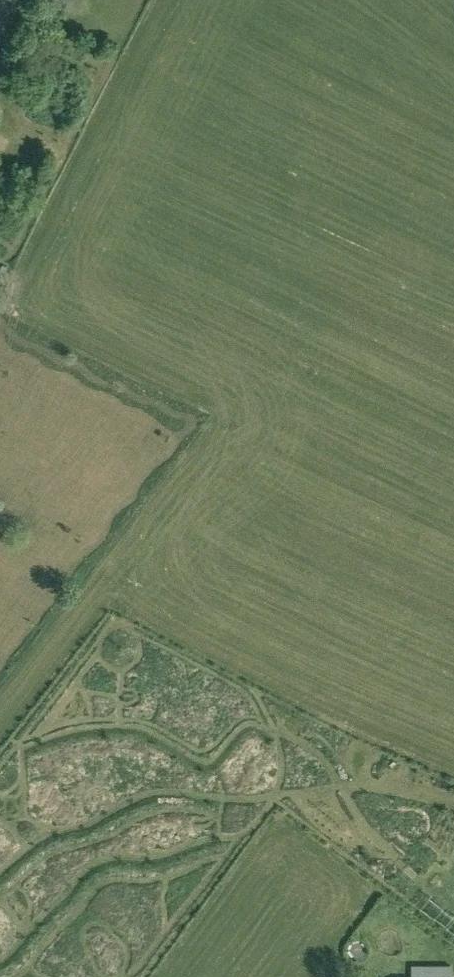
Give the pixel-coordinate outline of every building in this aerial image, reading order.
[(17,0),(0,0),(0,32),(17,0)]
